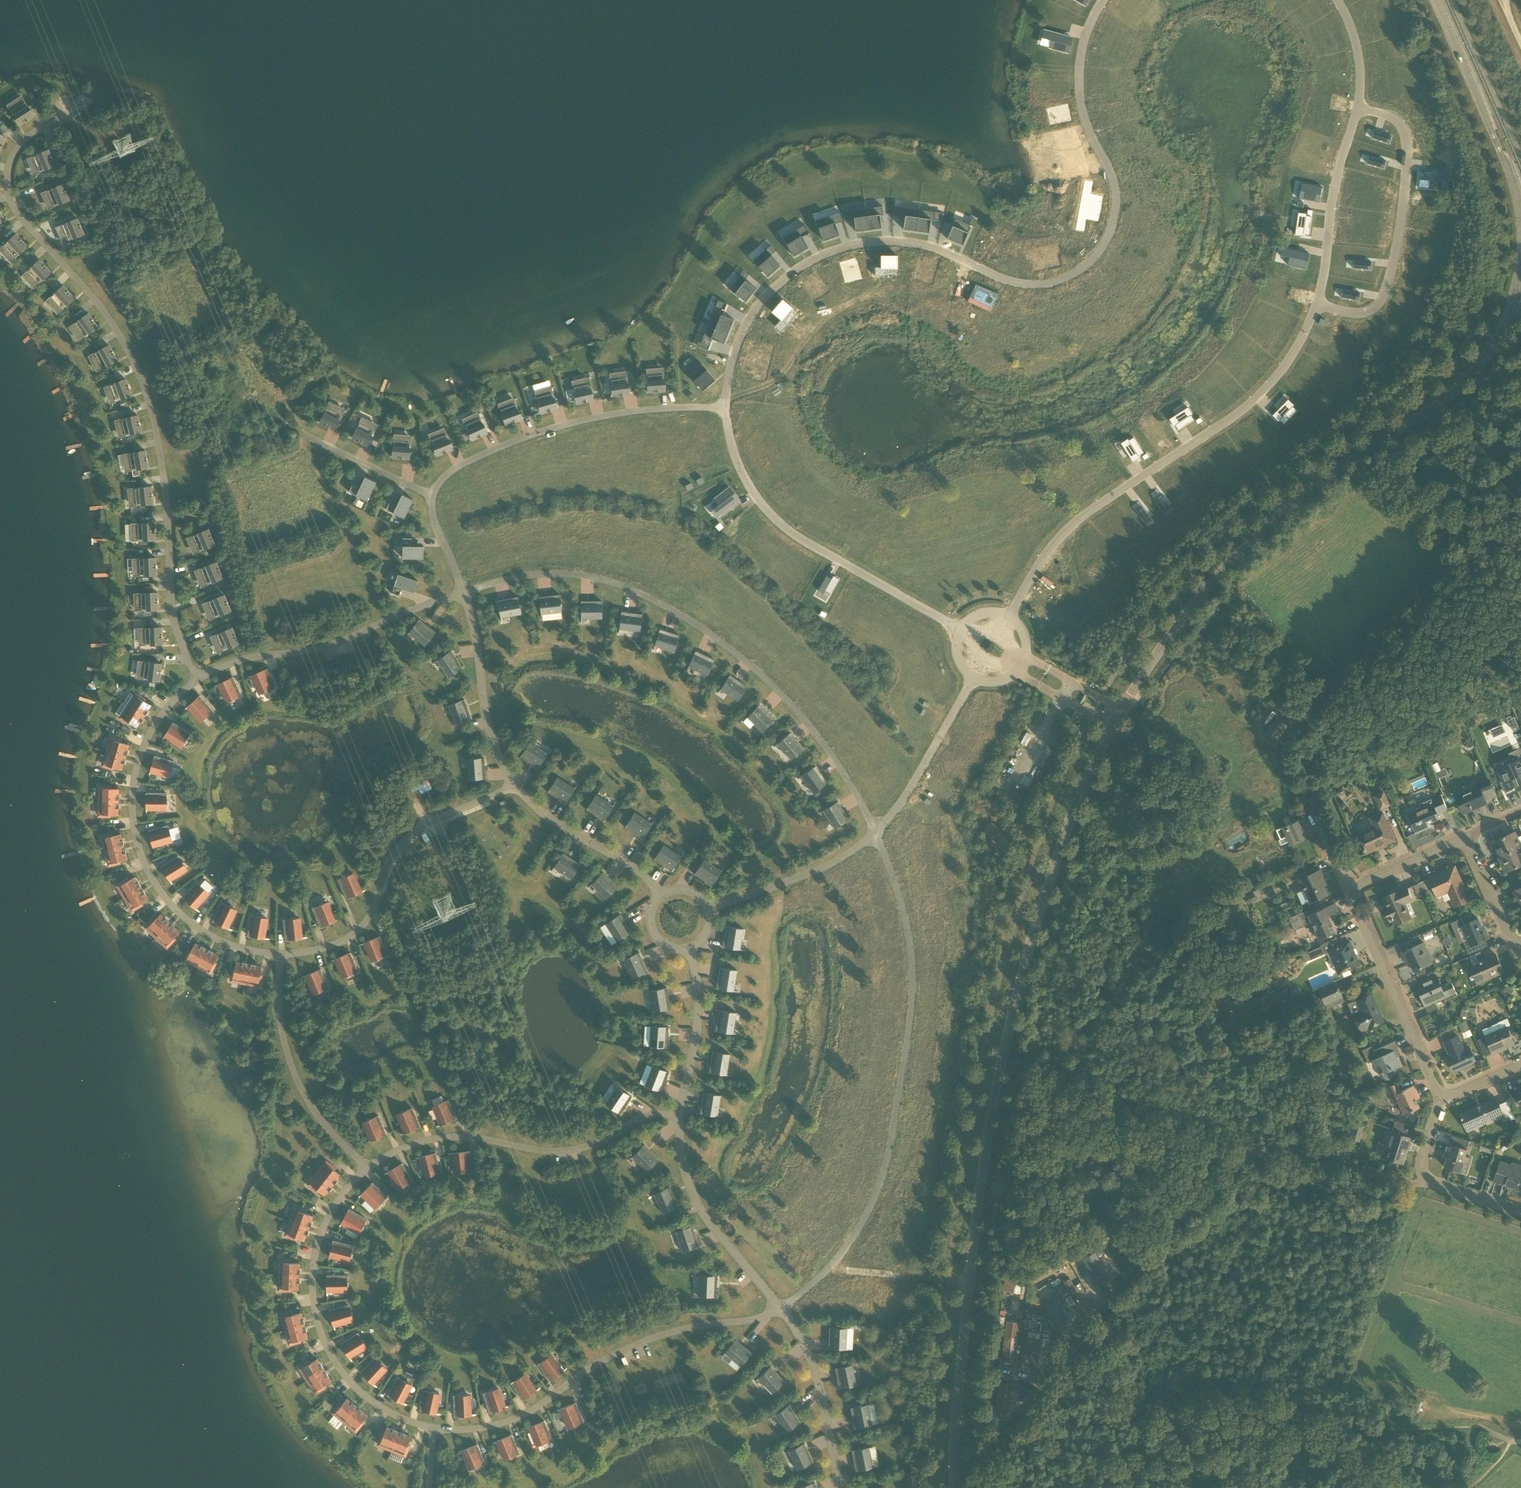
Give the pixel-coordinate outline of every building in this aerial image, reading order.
[(1068,53),(1072,37),(1044,30),(1042,37),(1052,40),(1049,48),(1068,53)] [(25,96),(20,102),(13,106),(6,108),(9,108),(20,125),(35,116),(23,98),(25,96)] [(1071,120),(1068,103),(1046,107),(1050,124),(1071,120)] [(1429,145),(1439,142),(1432,123),(1423,126),(1429,145)] [(1392,136),(1374,131),(1372,138),(1390,143),(1392,136)] [(28,156),(33,161),(36,169),(36,176),(37,176),(37,173),(56,165),(49,150),(30,158),(28,156)] [(1386,161),(1369,156),(1367,163),(1384,168),(1386,161)] [(1449,173),(1421,171),(1420,187),(1448,189),(1449,173)] [(1302,183),(1299,198),(1319,202),(1322,187),(1302,183)] [(43,190),(42,190),(47,196),(50,203),(51,211),(51,208),(70,200),(63,184),(44,192),(43,190)] [(1103,193),(1081,187),(1076,204),(1099,210),(1103,193)] [(868,203),(870,224),(883,223),(882,211),(885,210),(884,201),(868,203)] [(906,211),(905,224),(917,225),(920,204),(904,202),(903,211),(906,211)] [(856,214),(858,226),(870,224),(868,203),(851,205),(853,214),(856,214)] [(920,204),(917,225),(930,227),(932,215),(935,216),(936,207),(920,204)] [(1095,226),(1099,210),(1076,204),(1071,220),(1095,226)] [(819,214),(826,235),(842,230),(836,209),(819,214)] [(1303,235),(1303,233),(1309,234),(1311,216),(1306,216),(1306,214),(1298,212),(1295,234),(1303,235)] [(955,213),(948,233),(963,239),(971,219),(955,213)] [(57,224),(57,225),(62,230),(65,238),(65,245),(66,245),(65,242),(84,234),(78,219),(59,226),(57,224)] [(786,231),(797,249),(812,241),(802,223),(786,231)] [(983,234),(977,246),(989,251),(998,232),(983,225),(980,233),(983,234)] [(5,250),(11,256),(14,263),(13,260),(28,247),(17,234),(2,248),(0,247),(0,248),(5,250)] [(1378,237),(1350,234),(1350,243),(1378,246),(1378,237)] [(757,254),(770,269),(783,258),(770,242),(757,254)] [(1309,253),(1281,247),(1279,255),(1289,257),(1287,264),(1306,268),(1309,253)] [(896,273),(896,251),(879,251),(879,273),(896,273)] [(860,276),(854,255),(838,259),(844,280),(860,276)] [(931,280),(937,260),(920,255),(914,275),(931,280)] [(22,272),(22,273),(29,276),(34,282),(37,289),(38,289),(37,286),(52,272),(40,260),(25,274),(22,272)] [(1372,262),(1354,261),(1353,269),(1371,270),(1372,262)] [(959,294),(970,275),(954,267),(944,286),(959,294)] [(740,269),(731,283),(749,295),(758,280),(740,269)] [(990,309),(999,290),(984,282),(974,302),(990,309)] [(46,298),(52,302),(58,308),(61,315),(60,312),(75,298),(64,286),(49,299),(46,298)] [(1361,293),(1343,289),(1341,297),(1359,301),(1361,293)] [(796,310),(780,296),(769,308),(785,323),(796,310)] [(709,328),(729,336),(733,324),(722,320),(724,316),(715,313),(709,328)] [(70,324),(69,324),(75,329),(80,335),(82,342),(83,342),(82,339),(99,327),(89,314),(72,326),(70,324)] [(709,328),(703,343),(712,347),(713,343),(724,348),(729,336),(709,328)] [(1374,331),(1363,333),(1366,343),(1376,341),(1374,331)] [(89,353),(95,358),(99,366),(100,373),(100,370),(118,360),(110,345),(92,355),(89,353)] [(704,358),(690,370),(705,386),(718,374),(704,358)] [(647,372),(648,392),(665,391),(664,370),(666,369),(659,372),(651,372),(644,370),(644,371),(647,372)] [(610,376),(613,396),(630,394),(627,374),(629,372),(623,375),(615,376),(608,375),(607,376),(610,376)] [(572,384),(577,404),(593,400),(589,380),(591,378),(585,382),(577,383),(570,383),(572,384)] [(105,384),(110,390),(113,398),(113,405),(113,402),(132,395),(126,379),(107,386),(105,384)] [(536,394),(541,413),(557,409),(552,389),(554,387),(548,391),(540,393),(533,393),(536,394)] [(499,406),(506,425),(522,420),(515,400),(517,398),(511,403),(504,405),(496,406),(499,406)] [(1174,398),(1166,405),(1174,416),(1183,410),(1174,398)] [(1288,399),(1272,415),(1278,421),(1280,419),(1284,423),(1296,410),(1292,406),(1294,405),(1288,399)] [(329,404),(320,423),(335,430),(344,411),(347,412),(347,411),(339,410),(332,407),(327,402),(326,402),(329,404)] [(464,422),(472,440),(488,433),(479,415),(481,413),(481,412),(475,417),(468,420),(461,421),(461,422),(464,422)] [(117,417),(116,418),(120,424),(122,432),(121,439),(122,439),(122,436),(142,432),(138,415),(118,420),(117,417)] [(361,420),(352,438),(367,445),(376,427),(379,427),(379,426),(372,426),(365,422),(359,417),(359,418),(361,420)] [(351,435),(354,429),(348,426),(345,432),(351,435)] [(430,437),(437,456),(453,449),(445,430),(448,428),(447,428),(442,433),(434,436),(427,436),(427,437),(430,437)] [(394,437),(392,457),(409,459),(411,438),(414,437),(406,439),(398,438),(392,435),(391,436),(394,437)] [(1126,435),(1115,441),(1123,453),(1133,447),(1126,435)] [(124,451),(124,452),(127,458),(129,466),(127,474),(128,474),(128,471),(149,467),(146,451),(126,454),(124,451)] [(367,500),(376,482),(365,476),(360,488),(353,484),(349,492),(367,500)] [(130,486),(129,486),(133,493),(133,501),(132,508),(132,509),(133,506),(153,503),(151,486),(131,489),(130,486)] [(714,519),(741,500),(730,486),(714,499),(719,505),(708,512),(714,519)] [(1168,504),(1157,490),(1151,495),(1161,509),(1168,504)] [(386,509),(404,518),(413,499),(402,494),(397,505),(390,502),(386,509)] [(1154,521),(1142,507),(1136,512),(1148,526),(1154,521)] [(1133,530),(1119,514),(1112,520),(1126,534),(1133,530)] [(154,540),(154,523),(133,524),(132,521),(131,521),(134,528),(135,536),(132,544),(133,544),(134,541),(154,540)] [(720,522),(715,526),(719,531),(724,527),(720,522)] [(186,535),(186,536),(191,541),(194,549),(195,556),(196,556),(195,553),(214,545),(207,529),(188,537),(186,535)] [(411,546),(412,538),(403,537),(403,558),(424,558),(424,546),(411,546)] [(156,575),(155,558),(135,559),(134,556),(133,556),(136,563),(136,571),(134,578),(135,579),(135,576),(156,575)] [(195,568),(194,568),(199,574),(202,581),(203,589),(203,586),(222,578),(216,562),(197,570),(195,568)] [(997,577),(997,569),(977,570),(977,577),(997,577)] [(414,592),(418,580),(398,574),(392,593),(400,596),(402,588),(414,592)] [(835,582),(824,575),(818,584),(829,592),(835,582)] [(157,610),(157,593),(136,594),(135,591),(137,598),(138,606),(136,613),(137,611),(157,610)] [(203,601),(202,601),(207,607),(210,614),(211,622),(211,619),(230,611),(223,595),(205,603),(203,601)] [(562,612),(560,595),(539,597),(542,618),(542,613),(561,610),(561,612),(562,612)] [(522,614),(518,597),(498,601),(502,622),(501,616),(521,612),(521,614),(522,614)] [(602,619),(602,601),(581,601),(581,623),(582,623),(582,617),(602,617),(602,619)] [(640,632),(643,614),(622,612),(619,633),(620,633),(620,627),(640,630),(640,632)] [(425,646),(436,632),(419,619),(406,636),(410,632),(426,644),(424,646),(425,646)] [(162,644),(161,627),(140,628),(139,625),(139,626),(142,633),(142,641),(140,648),(141,645),(162,644)] [(211,634),(210,634),(215,639),(218,647),(219,655),(219,654),(219,651),(238,644),(231,628),(213,636),(211,634)] [(675,652),(680,635),(660,629),(653,650),(654,650),(656,644),(675,650),(674,652),(675,652)] [(448,678),(463,668),(452,650),(433,662),(434,663),(439,660),(450,676),(448,677),(448,678)] [(707,676),(715,660),(696,651),(687,671),(690,666),(708,674),(707,676)] [(161,664),(155,663),(140,662),(140,659),(139,659),(141,666),(140,674),(137,681),(138,678),(159,681),(161,664)] [(260,694),(263,693),(265,694),(268,692),(268,690),(275,687),(267,669),(253,675),(254,677),(256,682),(260,694)] [(738,701),(748,687),(730,675),(718,693),(722,688),(738,699),(737,701),(738,701)] [(228,702),(230,701),(232,702),(235,701),(235,698),(242,695),(233,677),(219,684),(228,702)] [(127,705),(144,716),(151,705),(144,701),(146,699),(140,695),(139,697),(137,696),(130,707),(127,705)] [(208,715),(214,711),(200,696),(188,706),(202,721),(204,720),(206,720),(208,718),(208,715)] [(455,725),(472,719),(465,699),(444,707),(450,705),(457,724),(455,724),(455,725)] [(763,732),(775,719),(760,704),(745,720),(749,716),(763,730),(762,731),(763,732)] [(137,727),(144,716),(127,705),(129,707),(123,718),(124,719),(123,721),(129,725),(130,723),(137,727)] [(1519,726),(1517,723),(1514,717),(1512,718),(1511,716),(1507,718),(1510,725),(1512,729),(1519,726)] [(1277,717),(1264,733),(1275,742),(1288,725),(1277,717)] [(165,736),(182,747),(183,745),(185,745),(188,741),(186,739),(190,733),(173,723),(165,736)] [(791,760),(804,748),(791,732),(774,747),(775,747),(779,743),(792,758),(791,759),(791,760)] [(106,751),(126,757),(129,745),(121,742),(122,740),(115,738),(115,740),(113,740),(109,752),(106,751)] [(530,742),(520,757),(538,769),(550,750),(549,750),(546,755),(529,744),(531,742),(530,742)] [(122,770),(126,757),(106,751),(106,752),(109,753),(105,765),(107,765),(107,767),(113,769),(114,767),(122,770)] [(1519,752),(1510,756),(1511,759),(1497,765),(1504,782),(1512,778),(1517,790),(1520,788),(1520,756),(1519,752)] [(170,777),(171,774),(173,774),(174,770),(172,768),(174,761),(155,756),(151,771),(170,777)] [(468,780),(486,779),(484,758),(463,759),(463,760),(469,759),(470,779),(468,779),(468,780)] [(1440,770),(1442,769),(1439,762),(1432,765),(1436,773),(1441,771),(1440,770)] [(814,793),(828,783),(816,766),(798,779),(803,776),(815,792),(813,793),(814,793)] [(421,792),(432,789),(429,777),(409,781),(411,791),(420,789),(421,792)] [(558,777),(548,792),(565,803),(577,785),(574,790),(557,779),(558,777)] [(119,802),(119,789),(111,788),(111,786),(104,786),(104,788),(101,788),(101,801),(98,801),(119,802)] [(1457,798),(1463,814),(1474,809),(1473,807),(1486,801),(1480,787),(1457,798)] [(1381,809),(1390,805),(1384,792),(1375,796),(1381,809)] [(1448,809),(1444,800),(1441,792),(1431,797),(1434,802),(1408,814),(1409,817),(1416,833),(1409,836),(1430,827),(1428,822),(1431,821),(1432,822),(1440,818),(1438,813),(1448,809)] [(169,801),(167,800),(167,793),(147,793),(147,809),(167,809),(167,806),(169,805),(169,801)] [(596,795),(587,809),(604,821),(616,803),(616,802),(612,807),(596,796),(597,795),(596,795)] [(119,815),(119,802),(98,801),(98,802),(101,802),(101,815),(103,815),(103,817),(110,817),(110,815),(119,815)] [(834,829),(849,819),(838,801),(820,813),(825,810),(835,827),(834,828),(834,829)] [(635,812),(625,827),(643,839),(655,820),(654,820),(651,825),(634,814),(635,813),(635,812)] [(1375,827),(1358,835),(1364,848),(1363,849),(1364,851),(1365,850),(1367,853),(1396,840),(1383,812),(1370,818),(1375,827)] [(1306,817),(1294,822),(1291,815),(1281,819),(1284,826),(1276,830),(1280,839),(1278,840),(1281,845),(1288,841),(1289,844),(1303,838),(1301,833),(1311,828),(1306,817)] [(172,833),(170,832),(168,825),(149,831),(153,846),(173,840),(172,838),(174,836),(172,833)] [(1520,847),(1520,844),(1515,832),(1494,841),(1498,848),(1494,850),(1497,858),(1520,847)] [(104,852),(124,846),(121,834),(113,836),(113,834),(106,836),(106,838),(104,838),(107,851),(104,851),(104,852)] [(664,845),(654,860),(672,871),(684,853),(683,853),(680,857),(663,847),(664,845)] [(124,846),(104,852),(105,852),(107,851),(111,864),(113,863),(113,865),(120,863),(120,861),(128,859),(124,846)] [(1497,858),(1499,857),(1506,872),(1520,865),(1520,847),(1497,858)] [(571,880),(581,865),(564,853),(551,871),(552,871),(555,866),(572,878),(571,879),(571,880)] [(185,862),(182,862),(178,856),(161,866),(170,880),(187,869),(186,867),(187,865),(185,862)] [(704,859),(695,874),(712,886),(724,867),(720,872),(704,861),(705,860),(704,859)] [(1451,899),(1454,907),(1470,900),(1457,869),(1456,869),(1457,870),(1453,871),(1451,868),(1452,868),(1452,867),(1444,871),(1443,869),(1436,872),(1437,874),(1429,877),(1438,896),(1442,894),(1445,901),(1451,899)] [(1323,877),(1320,870),(1300,879),(1310,902),(1325,895),(1318,879),(1323,877)] [(606,899),(619,887),(604,872),(588,887),(589,888),(593,884),(607,897),(606,899)] [(346,875),(345,877),(339,880),(347,898),(361,892),(353,874),(351,875),(349,873),(346,875)] [(124,898),(142,888),(135,877),(128,881),(127,879),(121,883),(122,884),(120,886),(127,897),(124,898)] [(1422,891),(1427,889),(1424,881),(1418,883),(1422,891)] [(204,887),(202,887),(197,882),(183,897),(195,908),(209,893),(207,891),(207,889),(204,887)] [(142,888),(124,898),(124,899),(127,897),(134,908),(135,907),(137,909),(143,905),(142,903),(149,899),(142,888)] [(1394,919),(1397,924),(1411,918),(1404,904),(1413,900),(1408,888),(1399,892),(1398,891),(1385,897),(1388,906),(1385,907),(1387,912),(1391,921),(1394,919)] [(1255,900),(1252,893),(1245,896),(1248,903),(1255,900)] [(328,902),(325,903),(323,902),(320,903),(320,906),(313,908),(320,927),(335,921),(328,902)] [(230,905),(228,906),(222,903),(213,921),(227,928),(236,910),(234,909),(234,907),(230,905)] [(1318,938),(1334,932),(1327,916),(1338,911),(1335,904),(1309,915),(1307,910),(1289,918),(1294,930),(1311,922),(1318,938)] [(156,938),(170,923),(161,914),(155,920),(153,919),(148,924),(150,925),(148,927),(158,935),(156,938)] [(617,942),(632,932),(620,914),(602,926),(602,927),(607,923),(618,940),(616,941),(617,942)] [(260,915),(259,917),(252,916),(248,936),(264,938),(267,919),(265,918),(264,916),(260,915)] [(1471,946),(1486,939),(1489,938),(1486,931),(1484,932),(1481,927),(1482,926),(1479,918),(1472,921),(1470,915),(1460,919),(1462,925),(1471,946)] [(292,917),(291,919),(284,920),(286,940),(302,938),(299,918),(297,919),(296,917),(292,917)] [(170,923),(156,938),(158,936),(168,945),(169,943),(171,945),(175,939),(174,938),(180,932),(170,923)] [(744,929),(726,926),(723,947),(744,950),(745,950),(739,949),(742,929),(744,930),(744,929)] [(381,960),(381,958),(388,955),(380,936),(365,943),(373,961),(375,960),(377,961),(381,960)] [(1360,964),(1349,941),(1328,950),(1338,974),(1360,964)] [(197,967),(207,949),(195,943),(191,950),(190,949),(186,956),(188,957),(187,959),(198,964),(197,967)] [(1409,959),(1415,971),(1433,962),(1424,943),(1402,952),(1406,960),(1409,959)] [(1305,962),(1324,953),(1321,946),(1302,955),(1305,962)] [(207,949),(197,967),(198,967),(199,965),(210,971),(211,969),(213,970),(217,963),(215,962),(218,955),(207,949)] [(632,979),(648,971),(639,952),(620,961),(620,962),(625,959),(633,977),(632,978),(632,979)] [(351,976),(352,974),(358,971),(350,953),(336,959),(344,977),(346,976),(348,978),(351,976)] [(1473,973),(1478,983),(1504,972),(1497,955),(1487,960),(1473,966),(1475,972),(1473,973)] [(245,984),(249,964),(236,961),(235,969),(233,969),(231,976),(233,976),(233,979),(245,981),(245,984)] [(249,964),(245,984),(246,984),(246,981),(259,984),(259,982),(261,982),(262,975),(260,975),(262,967),(249,964)] [(737,970),(720,968),(717,988),(738,992),(738,991),(732,990),(735,971),(737,971),(737,970)] [(322,993),(322,991),(329,988),(321,969),(306,975),(314,994),(317,993),(318,994),(322,993)] [(1441,985),(1439,980),(1437,975),(1418,983),(1421,989),(1419,990),(1424,1001),(1428,1000),(1430,1005),(1450,996),(1451,997),(1458,995),(1451,981),(1441,985)] [(1344,1001),(1339,988),(1336,981),(1318,989),(1326,1009),(1344,1001)] [(1516,988),(1509,984),(1504,993),(1511,996),(1516,988)] [(653,1012),(671,1009),(667,988),(646,992),(651,991),(655,1011),(653,1011),(653,1012)] [(1371,994),(1356,1001),(1349,1004),(1361,1030),(1368,1027),(1383,1021),(1382,1020),(1381,1021),(1375,1008),(1377,1008),(1371,994)] [(737,1013),(719,1010),(716,1031),(737,1034),(732,1033),(735,1013),(737,1013)] [(1515,1043),(1507,1026),(1511,1025),(1508,1018),(1498,1023),(1501,1029),(1486,1036),(1494,1054),(1501,1051),(1500,1049),(1515,1043)] [(1466,1020),(1458,1024),(1462,1033),(1470,1029),(1466,1020)] [(650,1047),(667,1048),(669,1027),(647,1025),(647,1026),(653,1026),(651,1046),(650,1046),(650,1047)] [(1462,1068),(1476,1062),(1470,1048),(1465,1050),(1459,1036),(1444,1042),(1451,1056),(1448,1057),(1455,1071),(1455,1070),(1462,1067),(1462,1068)] [(1392,1078),(1393,1077),(1394,1077),(1394,1076),(1395,1075),(1395,1074),(1395,1073),(1396,1072),(1396,1071),(1396,1070),(1395,1069),(1395,1068),(1400,1066),(1395,1053),(1399,1051),(1395,1041),(1374,1050),(1371,1046),(1362,1050),(1367,1062),(1372,1060),(1375,1067),(1380,1065),(1383,1072),(1380,1074),(1380,1075),(1381,1076),(1381,1077),(1382,1077),(1383,1078),(1384,1078),(1385,1079),(1386,1079),(1387,1079),(1388,1079),(1389,1079),(1390,1079),(1391,1078),(1392,1078)] [(730,1054),(713,1052),(709,1072),(731,1076),(731,1075),(725,1074),(728,1055),(730,1055),(730,1054)] [(662,1092),(667,1078),(669,1072),(649,1065),(654,1067),(647,1086),(645,1085),(645,1086),(662,1092)] [(606,1104),(620,1114),(632,1097),(614,1085),(619,1089),(607,1105),(606,1104)] [(1410,1111),(1415,1109),(1419,1107),(1414,1096),(1418,1094),(1414,1085),(1401,1090),(1401,1091),(1391,1096),(1394,1103),(1398,1102),(1403,1114),(1410,1110),(1410,1111)] [(721,1095),(704,1093),(700,1113),(722,1117),(722,1116),(716,1115),(719,1096),(721,1096),(721,1095)] [(1461,1114),(1467,1130),(1504,1113),(1497,1098),(1461,1114)] [(457,1118),(449,1099),(442,1102),(440,1101),(437,1103),(436,1105),(434,1106),(442,1124),(436,1126),(436,1127),(457,1118)] [(398,1114),(406,1132),(400,1134),(400,1135),(421,1126),(413,1108),(406,1111),(404,1109),(401,1111),(400,1113),(398,1114)] [(367,1119),(367,1121),(364,1122),(372,1140),(366,1142),(367,1143),(387,1134),(379,1116),(372,1118),(371,1117),(367,1119)] [(1361,1122),(1350,1119),(1348,1125),(1350,1126),(1347,1138),(1359,1141),(1364,1126),(1360,1125),(1361,1122)] [(1389,1140),(1386,1149),(1383,1148),(1380,1157),(1384,1157),(1402,1163),(1413,1126),(1395,1120),(1391,1133),(1391,1132),(1390,1132),(1389,1132),(1388,1132),(1388,1133),(1387,1133),(1386,1133),(1386,1134),(1386,1135),(1385,1135),(1385,1136),(1385,1137),(1385,1138),(1386,1138),(1386,1139),(1387,1140),(1388,1140),(1389,1140)] [(1467,1149),(1470,1141),(1462,1138),(1460,1145),(1458,1144),(1457,1146),(1449,1143),(1446,1151),(1449,1152),(1445,1167),(1466,1174),(1472,1158),(1466,1156),(1468,1150),(1467,1149)] [(647,1172),(659,1159),(645,1144),(629,1160),(634,1156),(648,1170),(646,1171),(647,1172)] [(456,1173),(458,1173),(460,1174),(464,1174),(465,1172),(472,1171),(470,1151),(448,1154),(454,1154),(456,1173)] [(426,1176),(428,1176),(430,1177),(433,1176),(434,1174),(441,1172),(436,1153),(415,1158),(415,1159),(421,1157),(426,1176)] [(1512,1165),(1501,1162),(1495,1181),(1506,1184),(1506,1183),(1509,1184),(1508,1187),(1520,1191),(1520,1165),(1513,1162),(1512,1165)] [(319,1174),(333,1185),(341,1175),(335,1170),(336,1168),(330,1163),(329,1165),(327,1164),(319,1174)] [(384,1175),(389,1172),(399,1189),(401,1188),(403,1189),(406,1187),(406,1185),(412,1181),(402,1163),(383,1174),(384,1175)] [(325,1195),(333,1185),(319,1174),(311,1184),(313,1186),(311,1187),(317,1192),(319,1190),(325,1195)] [(358,1199),(362,1194),(376,1208),(378,1206),(380,1207),(383,1204),(382,1202),(387,1197),(373,1183),(357,1198),(358,1199)] [(663,1213),(679,1206),(670,1187),(650,1196),(650,1197),(656,1194),(664,1212),(663,1213)] [(293,1222),(309,1228),(314,1216),(306,1213),(307,1211),(300,1208),(299,1210),(297,1210),(293,1222)] [(339,1228),(342,1223),(359,1233),(360,1231),(362,1231),(364,1227),(363,1225),(367,1219),(349,1209),(339,1228)] [(305,1240),(309,1228),(293,1222),(288,1234),(290,1235),(289,1237),(296,1240),(297,1238),(305,1240)] [(683,1252),(700,1246),(693,1226),(672,1233),(672,1234),(678,1232),(684,1250),(682,1251),(683,1252)] [(353,1254),(351,1253),(353,1245),(334,1240),(328,1262),(329,1262),(330,1256),(349,1261),(350,1259),(352,1258),(353,1254)] [(1095,1252),(1083,1259),(1088,1267),(1098,1284),(1110,1277),(1100,1260),(1095,1252)] [(282,1275),(299,1276),(300,1263),(292,1263),(292,1260),(285,1260),(284,1262),(282,1262),(282,1275)] [(299,1289),(299,1276),(282,1275),(281,1288),(283,1288),(283,1291),(291,1291),(291,1289),(299,1289)] [(349,1283),(347,1282),(347,1275),(327,1275),(327,1297),(328,1297),(328,1291),(347,1291),(347,1288),(349,1287),(349,1283)] [(699,1296),(717,1297),(718,1276),(696,1275),(696,1276),(702,1276),(701,1296),(699,1296)] [(1071,1278),(1063,1283),(1068,1294),(1076,1290),(1071,1278)] [(1003,1290),(1014,1291),(1015,1280),(1004,1279),(1003,1290)] [(1061,1283),(1053,1287),(1056,1292),(1064,1288),(1061,1283)] [(1064,1288),(1059,1291),(1063,1297),(1068,1294),(1064,1288)] [(1070,1296),(1066,1298),(1069,1305),(1074,1303),(1070,1296)] [(1063,1299),(1060,1300),(1058,1297),(1052,1300),(1053,1302),(1051,1304),(1047,1305),(1055,1320),(1059,1329),(1065,1327),(1062,1320),(1068,1317),(1062,1305),(1065,1303),(1063,1299)] [(353,1320),(352,1318),(354,1316),(353,1312),(351,1312),(349,1305),(329,1310),(335,1331),(336,1331),(334,1325),(353,1320)] [(288,1330),(305,1325),(301,1312),(293,1315),(293,1312),(286,1314),(286,1316),(284,1317),(288,1330)] [(1016,1361),(1022,1322),(1006,1320),(1001,1359),(1016,1361)] [(308,1338),(305,1325),(288,1330),(291,1342),(293,1342),(294,1344),(301,1342),(300,1340),(308,1338)] [(847,1328),(830,1327),(829,1349),(851,1349),(845,1349),(845,1329),(847,1329),(847,1328)] [(341,1344),(349,1357),(352,1362),(353,1362),(350,1357),(366,1346),(365,1344),(366,1343),(364,1339),(362,1339),(358,1333),(341,1344)] [(741,1366),(752,1353),(736,1339),(722,1356),(722,1357),(726,1352),(741,1365),(740,1366),(741,1366)] [(1031,1366),(1037,1366),(1040,1343),(1030,1341),(1028,1341),(1026,1353),(1025,1363),(1031,1364),(1031,1366)] [(544,1360),(538,1365),(550,1381),(568,1368),(567,1367),(563,1371),(551,1355),(549,1357),(547,1356),(544,1358),(544,1360)] [(377,1387),(373,1383),(386,1369),(384,1367),(385,1365),(382,1362),(380,1363),(374,1358),(361,1373),(377,1388),(377,1387)] [(325,1370),(324,1370),(317,1359),(311,1363),(309,1361),(303,1365),(304,1367),(303,1368),(310,1379),(325,1370)] [(853,1364),(835,1368),(839,1389),(861,1384),(855,1385),(851,1365),(853,1365),(853,1364)] [(772,1394),(785,1382),(771,1366),(755,1381),(760,1377),(773,1392),(772,1393),(772,1394)] [(325,1385),(332,1381),(325,1370),(310,1379),(317,1390),(318,1389),(320,1391),(326,1387),(325,1385)] [(518,1379),(512,1383),(523,1400),(541,1388),(540,1387),(535,1391),(525,1374),(523,1376),(521,1375),(517,1377),(518,1379)] [(404,1399),(411,1385),(409,1384),(409,1382),(405,1380),(404,1381),(397,1377),(388,1395),(407,1405),(402,1402),(404,1399)] [(1009,1410),(1011,1383),(998,1382),(996,1409),(1009,1410)] [(490,1391),(483,1393),(490,1412),(510,1406),(510,1405),(505,1407),(499,1388),(496,1389),(495,1388),(491,1389),(490,1391)] [(431,1392),(424,1390),(420,1410),(441,1415),(441,1414),(436,1413),(440,1394),(437,1393),(437,1391),(433,1390),(431,1392)] [(461,1396),(454,1396),(455,1416),(476,1415),(476,1414),(470,1415),(469,1395),(467,1395),(466,1393),(462,1394),(461,1396)] [(346,1420),(357,1407),(347,1398),(342,1404),(340,1403),(335,1409),(337,1410),(336,1412),(346,1420)] [(569,1427),(572,1426),(573,1428),(577,1426),(577,1424),(584,1421),(576,1403),(556,1411),(556,1412),(562,1409),(569,1427)] [(868,1404),(851,1408),(855,1428),(876,1424),(870,1425),(866,1405),(868,1405),(868,1404)] [(786,1432),(801,1422),(789,1405),(771,1417),(772,1418),(776,1414),(787,1431),(786,1432)] [(367,1415),(358,1407),(357,1407),(346,1420),(356,1428),(357,1427),(359,1428),(364,1423),(362,1421),(367,1415)] [(598,1428),(595,1420),(589,1423),(592,1430),(598,1428)] [(545,1421),(525,1429),(525,1430),(530,1428),(538,1446),(540,1445),(542,1446),(546,1444),(546,1442),(553,1439),(545,1421)] [(393,1448),(399,1432),(387,1427),(384,1434),(382,1433),(379,1440),(381,1441),(380,1443),(393,1448)] [(408,1444),(411,1437),(399,1432),(393,1448),(405,1453),(405,1451),(407,1452),(410,1445),(408,1444)] [(505,1459),(507,1458),(509,1460),(513,1458),(513,1456),(520,1453),(512,1435),(492,1443),(492,1444),(498,1441),(505,1459)] [(798,1470),(814,1462),(805,1443),(785,1452),(785,1453),(791,1450),(799,1468),(797,1469),(798,1470)] [(471,1469),(473,1468),(475,1469),(478,1468),(479,1465),(485,1463),(478,1444),(457,1453),(458,1453),(463,1451),(471,1469)] [(557,1453),(564,1450),(561,1444),(555,1446),(557,1453)] [(869,1447),(852,1450),(856,1471),(877,1467),(877,1466),(871,1467),(868,1448),(869,1447)]
